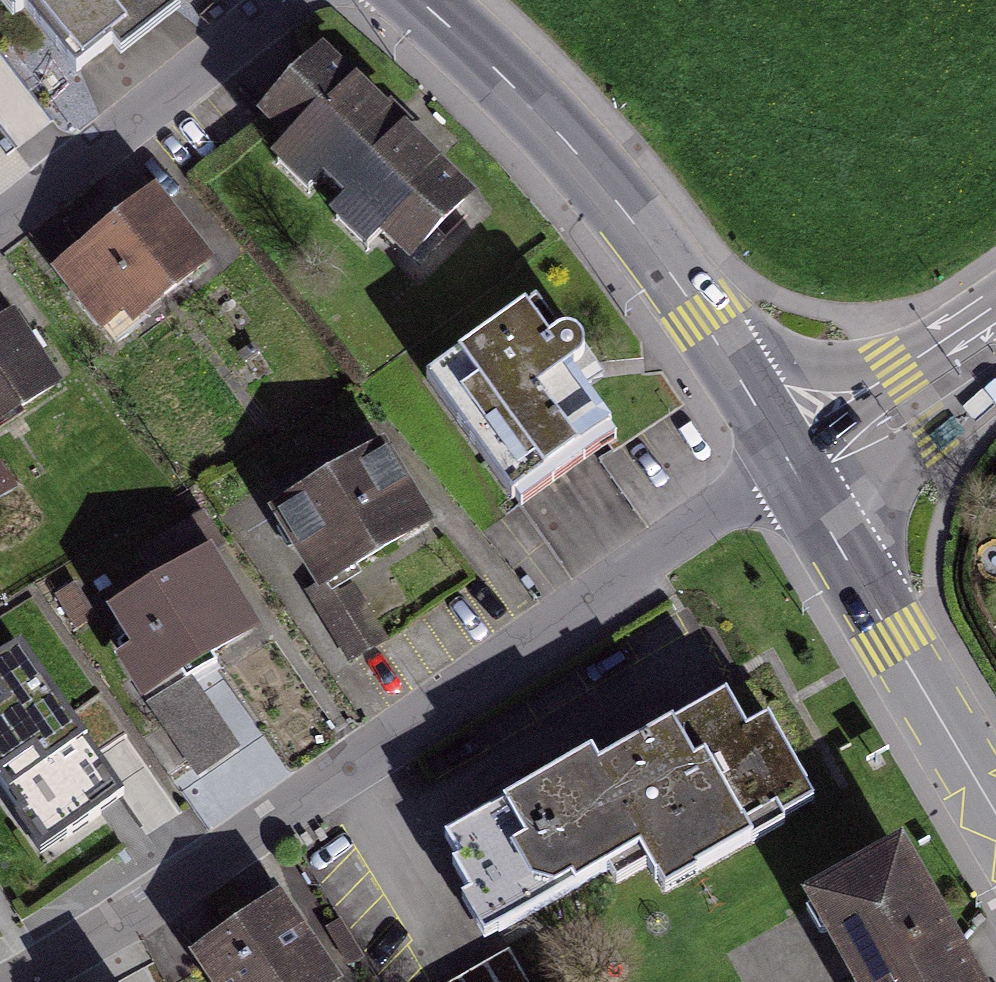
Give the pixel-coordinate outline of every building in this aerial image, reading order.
[(72,64),(179,0),(23,0),(72,64)] [(401,112),(328,39),(261,105),(283,128),(267,143),(395,271),(478,189),(401,112)] [(211,255),(154,186),(60,263),(118,333),(211,255)] [(549,338),(527,306),(428,376),(519,505),(618,435),(575,374),(569,365),(583,356),(585,341),(575,330),(563,328),(549,338)] [(11,317),(0,325),(0,422),(56,384),(11,317)] [(425,518),(381,445),(280,504),(324,578),(425,518)] [(155,678),(256,624),(212,544),(112,598),(155,678)] [(125,795),(20,640),(0,654),(0,770),(26,809),(16,815),(41,851),(108,807),(125,795)] [(751,729),(731,694),(605,766),(598,753),(450,837),(483,895),(468,903),(488,939),(648,849),(669,885),(820,800),(773,717),(751,729)] [(902,836),(810,887),(864,981),(985,981),(969,955),(902,836)] [(278,899),(204,948),(226,981),(333,981),(278,899)]
